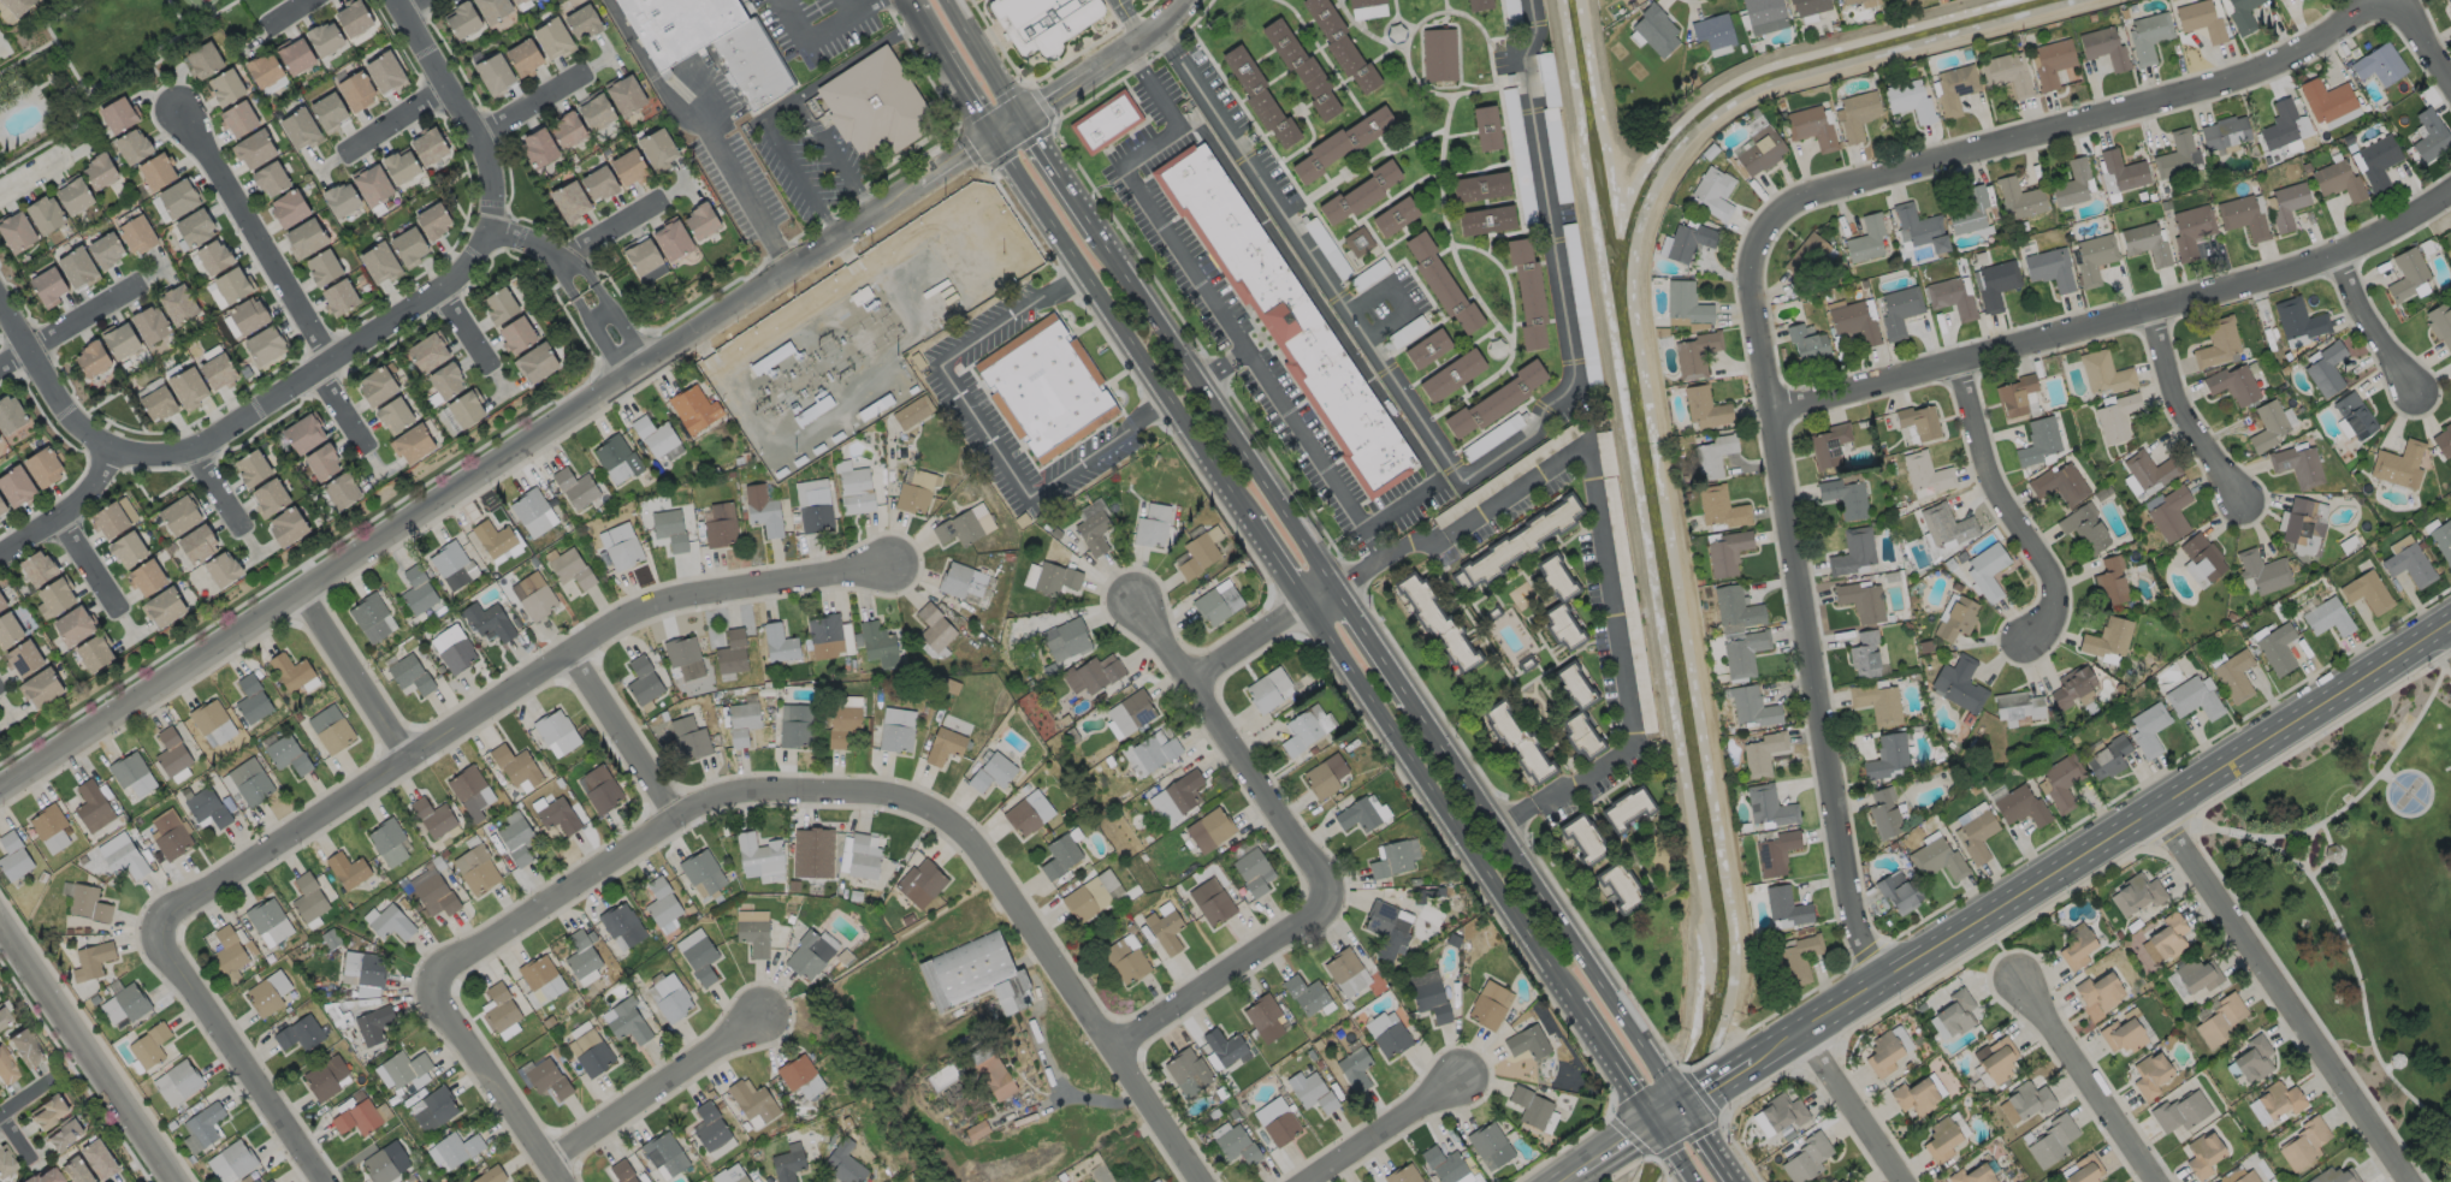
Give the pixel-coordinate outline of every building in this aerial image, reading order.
[(22,23),(0,1),(0,0),(40,0),(42,2),(22,23)] [(516,11),(510,0),(477,0),(492,25),(516,11)] [(661,72),(710,42),(751,112),(793,85),(752,17),(750,18),(738,0),(618,0),(661,72)] [(1022,57),(1026,57),(1037,48),(1042,55),(1046,57),(1050,59),(1058,57),(1060,52),(1061,46),(1062,42),(1103,16),(1106,12),(1103,7),(1100,0),(996,0),(989,5),(1022,57)] [(1326,42),(1322,44),(1344,76),(1348,73),(1362,94),(1380,82),(1367,61),(1363,64),(1342,32),(1345,29),(1326,0),(1298,0),(1326,42)] [(1349,8),(1385,2),(1385,0),(1347,0),(1349,8)] [(1468,11),(1491,6),(1490,0),(1466,0),(1468,11)] [(1505,17),(1503,0),(1516,0),(1518,14),(1505,17)] [(1752,31),(1743,0),(1784,0),(1789,22),(1777,24),(1780,30),(1762,35),(1760,29),(1752,31)] [(1792,5),(1790,0),(1831,0),(1834,10),(1799,19),(1795,4),(1792,5)] [(2173,7),(2196,0),(2209,0),(2214,17),(2219,16),(2226,40),(2208,44),(2203,24),(2180,31),(2173,7)] [(2230,7),(2226,0),(2262,0),(2245,8),(2255,26),(2238,36),(2234,30),(2236,29),(2226,12),(2230,10),(2228,8),(2230,7)] [(337,16),(351,40),(375,25),(368,11),(362,1),(361,1),(337,16)] [(1639,7),(1633,11),(1630,5),(1635,1),(1639,7)] [(446,17),(470,2),(485,25),(461,41),(446,17)] [(1681,42),(1663,60),(1633,28),(1644,18),(1641,14),(1651,6),(1650,6),(1653,2),(1668,17),(1666,18),(1680,31),(1675,36),(1681,42)] [(580,42),(605,29),(592,5),(567,19),(580,42)] [(2166,10),(2172,30),(2173,30),(2174,36),(2150,42),(2155,61),(2136,66),(2135,61),(2136,61),(2127,30),(2132,29),(2130,19),(2166,10)] [(1728,13),(1739,46),(1731,47),(1731,46),(1711,52),(1706,40),(1697,42),(1692,24),(1728,13)] [(1259,28),(1286,70),(1290,67),(1312,99),(1307,101),(1321,123),(1340,109),(1326,88),(1330,85),(1308,54),(1306,57),(1278,16),(1259,28)] [(535,34),(560,19),(576,46),(551,60),(535,34)] [(312,35),(324,58),(348,44),(336,22),(312,35)] [(1402,38),(1398,40),(1396,41),(1392,42),(1390,38),(1387,36),(1385,36),(1386,32),(1387,29),(1387,25),(1391,25),(1393,24),(1397,23),(1399,25),(1402,28),(1404,29),(1403,32),(1402,35),(1402,38)] [(2112,24),(2118,44),(2123,43),(2126,60),(2129,60),(2130,67),(2112,72),(2106,52),(2095,54),(2095,55),(2084,59),(2077,34),(2112,24)] [(1421,29),(1423,79),(1456,78),(1454,28),(1421,29)] [(2059,87),(2038,91),(2037,87),(2038,85),(2033,66),(2038,66),(2033,46),(2068,36),(2076,64),(2054,70),(2059,87)] [(280,52),(295,76),(319,63),(306,37),(280,52)] [(509,53),(533,38),(547,61),(523,77),(509,53)] [(2386,38),(2406,70),(2382,87),(2372,71),(2360,79),(2349,64),(2364,54),(2386,38)] [(188,55),(201,79),(226,66),(214,42),(188,55)] [(1219,55),(1247,96),(1243,99),(1265,131),(1268,129),(1281,149),(1301,136),(1286,115),(1283,118),(1261,85),(1265,83),(1238,42),(1219,55)] [(813,91),(864,172),(940,123),(889,43),(813,91)] [(1550,51),(1558,105),(1555,106),(1544,107),(1539,81),(1538,81),(1533,53),(1550,51)] [(2014,51),(2015,52),(2020,51),(2030,88),(2031,88),(2033,94),(2014,100),(2009,79),(1985,87),(1983,81),(1984,81),(1978,60),(2014,51)] [(367,67),(386,96),(409,81),(391,52),(367,67)] [(493,97),(520,81),(503,53),(476,70),(493,97)] [(251,66),(262,90),(289,77),(277,54),(251,66)] [(1972,61),(1977,82),(1978,81),(1979,88),(1956,95),(1961,114),(1942,119),(1940,113),(1941,112),(1936,94),(1940,93),(1936,78),(1937,78),(1936,71),(1972,61)] [(361,71),(357,63),(331,75),(335,83),(361,71)] [(209,83),(224,108),(249,93),(235,69),(209,83)] [(341,85),(356,114),(380,101),(366,72),(341,85)] [(1701,84),(1693,88),(1689,77),(1697,73),(1701,84)] [(609,91),(633,76),(651,103),(627,119),(609,91)] [(2316,76),(2325,91),(2345,81),(2357,106),(2323,123),(2321,119),(2315,123),(2299,90),(2301,89),(2298,84),(2316,76)] [(1918,77),(1924,96),(1928,95),(1932,113),(1935,112),(1936,119),(1917,124),(1912,107),(1889,113),(1882,87),(1918,77)] [(1073,124),(1094,156),(1148,120),(1126,89),(1073,124)] [(1864,139),(1845,144),(1843,139),(1845,139),(1840,119),(1843,118),(1842,115),(1843,114),(1839,99),(1875,89),(1881,114),(1870,117),(1870,119),(1859,121),(1864,139)] [(313,108),(328,132),(353,117),(338,94),(313,108)] [(581,109),(605,95),(620,119),(596,132),(581,109)] [(2298,137),(2266,150),(2257,129),(2273,123),(2272,117),(2277,114),(2272,102),(2289,95),(2298,117),(2291,119),(2298,137)] [(101,112),(114,136),(141,120),(128,97),(101,112)] [(223,117),(237,141),(261,125),(247,102),(223,117)] [(1289,166),(1302,184),(1321,171),(1319,168),(1350,147),(1354,150),(1395,123),(1381,103),(1340,131),(1338,127),(1307,149),(1309,153),(1289,166)] [(1470,107),(1478,150),(1500,147),(1493,103),(1470,107)] [(2427,105),(2450,140),(2450,143),(2422,164),(2409,144),(2425,133),(2422,129),(2423,127),(2414,114),(2427,105)] [(661,111),(656,114),(652,109),(657,106),(661,111)] [(1544,107),(1540,108),(1556,203),(1570,201),(1555,106),(1544,107)] [(1822,106),(1828,125),(1833,124),(1837,144),(1840,144),(1841,149),(1821,155),(1816,136),(1792,142),(1790,137),(1792,136),(1786,115),(1822,106)] [(282,123),(298,152),(322,137),(307,108),(282,123)] [(552,129),(576,113),(591,136),(567,152),(552,129)] [(2233,114),(2234,118),(2244,114),(2250,138),(2206,150),(2198,126),(2214,123),(2214,119),(2233,114)] [(1769,124),(1788,150),(1781,156),(1782,160),(1765,171),(1764,170),(1751,178),(1736,158),(1750,148),(1750,149),(1756,145),(1750,138),(1769,124)] [(2187,152),(2192,170),(2157,178),(2154,162),(2153,164),(2151,155),(2174,150),(2169,131),(2187,126),(2194,149),(2187,152)] [(118,142),(131,165),(155,152),(142,127),(118,142)] [(640,142),(664,127),(682,158),(658,172),(640,142)] [(413,143),(426,167),(451,153),(437,129),(413,143)] [(237,147),(251,172),(280,155),(266,131),(237,147)] [(521,145),(546,131),(561,156),(535,171),(521,145)] [(2388,184),(2370,194),(2367,188),(2369,186),(2361,170),(2364,168),(2355,150),(2388,132),(2400,158),(2380,168),(2388,184)] [(1204,147),(1156,174),(1254,321),(1318,414),(1373,501),(1420,464),(1301,286),(1204,147)] [(2115,147),(2121,166),(2143,160),(2149,182),(2106,195),(2100,173),(2103,172),(2098,152),(2115,147)] [(385,162),(399,186),(424,171),(409,148),(385,162)] [(612,164),(638,149),(652,174),(627,189),(612,164)] [(141,167),(155,191),(179,178),(165,154),(141,167)] [(2088,198),(2055,207),(2049,185),(2071,179),(2066,160),(2084,155),(2090,178),(2084,179),(2085,184),(2084,184),(2088,198)] [(85,170),(97,190),(122,177),(109,156),(85,170)] [(1316,207),(1328,225),(1349,212),(1352,215),(1384,194),(1381,190),(1401,177),(1389,158),(1368,171),(1370,174),(1339,196),(1337,192),(1316,207)] [(2310,172),(2343,158),(2351,177),(2356,174),(2366,196),(2350,203),(2344,189),(2332,194),(2331,191),(2321,196),(2310,172)] [(255,177),(270,201),(294,186),(279,162),(255,177)] [(356,179),(373,207),(397,194),(381,165),(356,179)] [(584,180),(608,166),(622,189),(597,203),(584,180)] [(1710,166),(1724,174),(1725,173),(1737,182),(1725,201),(1719,197),(1736,208),(1727,222),(1706,209),(1707,206),(1692,196),(1710,166)] [(1450,178),(1455,202),(1509,194),(1505,170),(1450,178)] [(2013,173),(2018,192),(2041,186),(2047,209),(2005,220),(2000,202),(2002,201),(1997,184),(1996,185),(1994,179),(2013,173)] [(57,190),(73,215),(96,201),(81,176),(57,190)] [(160,194),(176,219),(202,203),(188,178),(160,194)] [(552,196),(578,180),(594,209),(569,225),(552,196)] [(2274,234),(2295,228),(2289,210),(2311,203),(2304,180),(2271,191),(2272,196),(2266,198),(2269,212),(2267,213),(2274,234)] [(327,196),(341,220),(365,207),(351,183),(327,196)] [(1987,226),(1952,236),(1946,212),(1970,204),(1965,188),(1982,183),(1988,206),(1982,208),(1987,226)] [(272,207),(286,230),(313,214),(300,191),(272,207)] [(2250,244),(2244,224),(2221,231),(2214,204),(2251,194),(2252,197),(2260,195),(2264,214),(2262,214),(2267,232),(2269,232),(2271,238),(2250,244)] [(1370,219),(1381,238),(1419,214),(1405,195),(1370,219)] [(28,210),(43,237),(67,222),(53,196),(28,210)] [(1911,200),(1916,219),(1937,214),(1943,233),(1944,233),(1949,250),(1932,254),(1929,242),(1910,247),(1905,227),(1899,230),(1894,210),(1893,210),(1890,206),(1911,200)] [(420,218),(432,238),(456,225),(444,203),(420,218)] [(1456,212),(1460,236),(1515,227),(1511,203),(1456,212)] [(2178,261),(2172,237),(2177,236),(2171,213),(2207,203),(2208,209),(2210,208),(2216,232),(2194,238),(2197,256),(2178,261)] [(687,221),(699,243),(724,227),(712,207),(687,221)] [(178,225),(193,250),(220,234),(205,209),(178,225)] [(1883,254),(1849,263),(1843,240),(1865,234),(1860,216),(1879,210),(1881,216),(1878,216),(1884,234),(1878,236),(1883,254)] [(14,255),(41,239),(24,212),(0,227),(0,229),(14,255)] [(119,230),(136,257),(160,243),(144,215),(119,230)] [(1313,216),(1351,273),(1339,280),(1302,224),(1313,216)] [(288,234),(302,260),(331,242),(316,218),(288,234)] [(656,234),(680,220),(698,249),(673,263),(656,234)] [(1600,387),(1586,390),(1559,224),(1574,221),(1600,387)] [(2138,253),(2138,251),(2148,248),(2154,268),(2172,263),(2162,228),(2156,230),(2154,221),(2119,231),(2126,256),(2138,253)] [(1679,225),(1697,231),(1699,225),(1721,233),(1716,250),(1697,243),(1688,266),(1666,259),(1679,225)] [(1342,239),(1354,257),(1374,244),(1361,226),(1342,239)] [(393,242),(407,267),(432,251),(418,227),(393,242)] [(1402,242),(1415,262),(1413,266),(1446,316),(1451,314),(1464,334),(1484,321),(1470,301),(1466,304),(1432,253),(1435,249),(1422,228),(1402,242)] [(90,249),(105,269),(128,254),(114,232),(90,249)] [(1834,248),(1805,284),(1784,267),(1813,232),(1834,248)] [(2112,233),(2116,254),(2118,254),(2119,259),(2095,266),(2101,285),(2080,290),(2073,262),(2079,261),(2074,243),(2112,233)] [(1504,240),(1509,265),(1512,265),(1523,326),(1518,326),(1522,350),(1545,346),(1541,322),(1545,321),(1535,261),(1532,261),(1528,237),(1504,240)] [(199,253),(213,278),(236,265),(221,239),(199,253)] [(628,255),(653,240),(669,265),(643,280),(628,255)] [(362,259),(379,287),(403,272),(386,244),(362,259)] [(2412,244),(2429,277),(2411,286),(2414,291),(2399,298),(2399,299),(2392,303),(2382,286),(2402,277),(2397,267),(2394,268),(2390,256),(2412,244)] [(2067,265),(2074,290),(2056,295),(2053,278),(2041,281),(2039,279),(2029,281),(2021,257),(2065,247),(2070,263),(2067,265)] [(59,263),(75,290),(100,274),(84,249),(59,263)] [(307,263),(320,289),(345,274),(331,250),(307,263)] [(1390,271),(1356,293),(1348,280),(1381,257),(1390,271)] [(2002,311),(1983,316),(1976,291),(1983,290),(1977,268),(2013,259),(2020,285),(1997,292),(2002,311)] [(215,283),(230,305),(255,291),(241,267),(215,283)] [(31,283),(46,307),(71,291),(57,268),(31,283)] [(1959,277),(1962,290),(1964,290),(1965,296),(1970,295),(1975,311),(1976,311),(1978,317),(1958,323),(1953,303),(1930,310),(1928,303),(1929,302),(1924,285),(1959,277)] [(324,293),(337,317),(361,304),(348,280),(324,293)] [(1715,305),(1715,326),(1689,325),(1689,319),(1669,319),(1670,281),(1695,281),(1695,293),(1698,295),(1698,305),(1715,305)] [(1916,285),(1922,307),(1923,307),(1924,311),(1901,317),(1906,338),(1885,343),(1884,338),(1885,338),(1881,316),(1885,315),(1879,295),(1916,285)] [(162,302),(179,327),(202,313),(185,286),(162,302)] [(875,296),(857,308),(851,297),(868,286),(875,296)] [(484,303),(508,287),(523,313),(498,327),(484,303)] [(2298,293),(2305,317),(2325,311),(2331,331),(2326,333),(2325,332),(2305,338),(2307,343),(2289,349),(2285,339),(2284,339),(2272,303),(2292,297),(2292,296),(2298,293)] [(232,313),(245,337),(272,321),(259,298),(232,313)] [(2444,299),(2450,311),(2450,349),(2447,351),(2438,338),(2435,339),(2425,322),(2428,321),(2422,313),(2444,299)] [(1845,301),(1846,305),(1865,301),(1870,317),(1871,317),(1872,321),(1876,320),(1881,340),(1882,339),(1883,344),(1865,349),(1860,332),(1837,338),(1828,304),(1845,301)] [(135,319),(150,346),(174,332),(159,305),(135,319)] [(2231,313),(2233,321),(2232,321),(2239,351),(2228,354),(2230,358),(2201,367),(2202,368),(2196,369),(2191,350),(2209,345),(2203,320),(2208,319),(2209,320),(2226,315),(2226,314),(2231,313)] [(1427,326),(1393,350),(1385,337),(1419,314),(1427,326)] [(501,332),(516,356),(540,340),(525,316),(501,332)] [(1056,316),(973,368),(1040,468),(1120,412),(1056,316)] [(105,335),(119,362),(143,348),(129,322),(105,335)] [(1805,323),(1806,328),(1813,326),(1816,335),(1818,334),(1818,337),(1827,334),(1833,356),(1801,366),(1795,344),(1792,345),(1787,328),(1805,323)] [(247,344),(261,369),(290,352),(276,327),(247,344)] [(1402,351),(1415,369),(1451,345),(1438,327),(1402,351)] [(1670,335),(1657,338),(1656,329),(1670,328),(1670,335)] [(1705,354),(1710,379),(1704,379),(1704,378),(1682,381),(1676,344),(1697,340),(1695,337),(1717,333),(1717,331),(1722,331),(1725,350),(1705,354)] [(409,351),(424,375),(452,358),(438,334),(409,351)] [(1503,355),(1499,355),(1497,356),(1493,358),(1491,355),(1488,352),(1486,352),(1487,349),(1487,345),(1487,341),(1491,341),(1493,340),(1497,338),(1499,340),(1502,343),(1505,344),(1503,348),(1503,350),(1503,355)] [(2344,384),(2323,398),(2303,368),(2319,357),(2316,352),(2332,341),(2331,341),(2335,338),(2346,354),(2331,364),(2344,384)] [(1847,361),(1839,363),(1834,343),(1841,340),(1847,361)] [(797,351),(757,376),(751,368),(791,341),(797,351)] [(515,363),(531,387),(563,367),(547,343),(515,363)] [(77,358),(90,380),(114,366),(101,344),(77,358)] [(1417,384),(1431,404),(1485,367),(1472,346),(1417,384)] [(2106,346),(2113,372),(2131,366),(2137,386),(2129,388),(2127,387),(2110,392),(2108,387),(2089,392),(2082,363),(2080,363),(2078,355),(2106,346)] [(928,367),(920,372),(911,357),(919,352),(928,367)] [(203,368),(217,391),(242,378),(229,354),(203,368)] [(1441,420),(1454,439),(1475,424),(1478,428),(1531,393),(1528,388),(1546,376),(1533,357),(1512,372),(1515,375),(1464,409),(1462,406),(1441,420)] [(2244,363),(2260,396),(2238,408),(2232,396),(2230,398),(2225,386),(2208,394),(2201,379),(2224,367),(2226,372),(2244,363)] [(431,378),(445,402),(468,388),(454,364),(431,378)] [(359,385),(374,408),(401,390),(385,367),(359,385)] [(171,384),(189,411),(213,396),(196,368),(171,384)] [(2025,404),(2027,412),(2006,417),(2003,410),(2000,410),(1994,387),(2017,381),(2015,376),(2032,372),(2037,390),(2023,393),(2026,403),(2025,404)] [(1709,385),(1713,408),(1733,404),(1735,422),(1712,426),(1713,429),(1699,432),(1698,421),(1691,422),(1686,388),(1709,385)] [(919,391),(912,396),(910,391),(917,386),(919,391)] [(143,400),(155,423),(179,411),(167,387),(143,400)] [(673,404),(691,433),(723,415),(716,403),(709,406),(698,390),(673,404)] [(2378,427),(2357,440),(2332,404),(2352,390),(2378,427)] [(2129,438),(2104,445),(2094,409),(2114,403),(2113,398),(2137,391),(2142,408),(2121,414),(2129,438)] [(442,412),(456,435),(489,415),(474,392),(442,412)] [(895,403),(864,422),(859,414),(890,393),(895,403)] [(7,435),(31,421),(16,394),(0,404),(0,423),(7,435)] [(836,405),(822,415),(815,404),(829,394),(836,405)] [(937,411),(904,432),(894,415),(926,394),(937,411)] [(378,412),(395,436),(418,421),(402,397),(378,412)] [(2260,452),(2255,455),(2246,438),(2263,428),(2252,408),(2274,397),(2290,428),(2273,438),(2275,442),(2260,451),(2260,452)] [(1931,404),(1940,435),(1917,441),(1914,433),(1913,433),(1911,423),(1896,427),(1891,410),(1908,405),(1910,409),(1931,404)] [(819,415),(803,427),(797,417),(813,405),(819,415)] [(1515,411),(1517,416),(1523,411),(1527,416),(1521,420),(1523,423),(1467,463),(1458,450),(1515,411)] [(2023,467),(2018,468),(2013,450),(2030,445),(2027,434),(2030,433),(2026,421),(2052,414),(2061,450),(2044,455),(2044,456),(2041,456),(2042,461),(2021,465),(2023,467)] [(286,433),(301,456),(328,438),(314,415),(286,433)] [(634,424),(656,462),(682,446),(669,422),(656,430),(649,416),(634,424)] [(2435,428),(2450,418),(2450,453),(2443,458),(2428,436),(2438,432),(2435,428)] [(1824,471),(1819,473),(1811,438),(1830,433),(1829,428),(1851,423),(1852,428),(1851,428),(1854,441),(1839,445),(1843,464),(1824,469),(1824,471)] [(393,444),(408,467),(438,446),(424,424),(393,444)] [(594,451),(616,487),(647,469),(626,432),(594,451)] [(1618,475),(1603,477),(1595,434),(1611,432),(1618,475)] [(1725,479),(1701,482),(1695,447),(1715,444),(1713,438),(1733,435),(1733,433),(1737,433),(1740,452),(1722,456),(1725,479)] [(2425,442),(2422,449),(2421,447),(2415,467),(2421,469),(2415,488),(2404,485),(2403,486),(2368,474),(2374,453),(2373,453),(2375,447),(2398,456),(2405,436),(2425,442)] [(308,459),(322,483),(344,470),(330,446),(308,459)] [(2311,446),(2322,481),(2302,488),(2302,489),(2297,491),(2290,468),(2271,473),(2264,453),(2269,451),(2271,453),(2291,446),(2292,452),(2311,446)] [(1924,447),(1930,470),(1949,465),(1955,485),(1949,486),(1949,485),(1931,491),(1929,483),(1910,489),(1901,455),(1917,450),(1917,449),(1924,447)] [(2139,447),(2153,467),(2169,456),(2180,471),(2174,476),(2174,475),(2159,485),(2155,480),(2141,491),(2120,462),(2135,452),(2133,451),(2139,447)] [(26,463),(43,491),(67,476),(49,449),(26,463)] [(237,464),(253,489),(276,474),(260,450),(237,464)] [(753,462),(746,464),(742,455),(750,452),(753,462)] [(745,464),(736,465),(735,459),(744,457),(745,464)] [(2068,461),(2089,492),(2072,504),(2072,505),(2067,509),(2053,487),(2037,499),(2025,481),(2030,479),(2031,480),(2048,468),(2052,473),(2068,461)] [(553,476),(579,512),(604,495),(588,474),(578,481),(568,467),(553,476)] [(16,510),(40,494),(22,468),(0,482),(0,487),(16,510)] [(841,473),(847,516),(877,512),(871,469),(841,473)] [(916,470),(912,485),(902,482),(895,509),(926,516),(936,475),(916,470)] [(327,487),(341,511),(365,497),(351,473),(327,487)] [(1658,732),(1645,735),(1603,480),(1616,477),(1658,732)] [(249,498),(265,521),(294,503),(278,479),(249,498)] [(797,485),(828,480),(836,531),(805,537),(797,485)] [(1842,481),(1843,486),(1865,482),(1871,518),(1845,523),(1842,510),(1843,510),(1842,499),(1822,503),(1818,485),(1842,481)] [(2189,529),(2165,545),(2144,512),(2161,501),(2159,497),(2177,486),(2175,485),(2179,482),(2190,500),(2175,509),(2189,529)] [(746,486),(751,525),(765,524),(766,540),(785,537),(780,499),(768,500),(765,483),(746,486)] [(1727,483),(1730,509),(1750,505),(1753,525),(1747,527),(1747,524),(1728,528),(1727,523),(1724,524),(1724,523),(1705,525),(1699,488),(1727,483)] [(509,506),(521,527),(550,510),(538,489),(509,506)] [(11,511),(0,494),(0,518),(11,511)] [(1464,571),(1456,577),(1466,593),(1476,586),(1585,511),(1573,494),(1461,570),(1464,571)] [(1150,495),(1149,510),(1136,537),(1170,541),(1172,498),(1150,495)] [(2319,548),(2316,557),(2301,553),(2299,556),(2293,553),(2292,551),(2290,551),(2292,544),(2279,540),(2290,495),(2326,505),(2321,523),(2323,523),(2317,547),(2319,548)] [(164,513),(178,537),(206,521),(191,497),(164,513)] [(1942,498),(1952,522),(1971,513),(1978,533),(1973,535),(1973,534),(1953,542),(1952,537),(1932,545),(1918,510),(1937,503),(1936,500),(1942,498)] [(2097,552),(2091,557),(2065,516),(2089,499),(2097,512),(2092,515),(2110,541),(2096,551),(2097,552)] [(93,518),(108,541),(132,525),(118,501),(93,518)] [(706,523),(709,548),(738,545),(733,504),(714,506),(716,522),(706,523)] [(268,525),(284,548),(312,530),(296,507),(268,525)] [(801,527),(794,528),(792,511),(799,510),(801,527)] [(934,530),(972,510),(985,536),(964,547),(958,537),(941,546),(934,530)] [(653,516),(682,511),(688,546),(673,548),(670,537),(657,540),(653,516)] [(1074,528),(1096,560),(1111,551),(1101,536),(1112,529),(1101,511),(1074,528)] [(1032,522),(1023,530),(1016,521),(1025,512),(1032,522)] [(2426,533),(2450,516),(2450,568),(2447,570),(2444,564),(2445,564),(2426,533)] [(1191,521),(1188,525),(1182,522),(1185,517),(1191,521)] [(608,551),(617,574),(649,560),(630,521),(608,531),(615,547),(608,551)] [(475,533),(495,563),(521,546),(509,527),(498,534),(491,523),(475,533)] [(180,542),(195,566),(223,548),(207,525),(180,542)] [(1179,560),(1190,575),(1226,556),(1208,525),(1188,539),(1194,551),(1179,560)] [(1837,577),(1833,578),(1829,558),(1848,554),(1845,531),(1872,527),(1878,564),(1860,568),(1860,569),(1858,569),(1858,572),(1837,576),(1837,577)] [(1065,534),(1059,541),(1052,535),(1056,528),(1065,534)] [(2196,530),(2207,544),(2208,541),(2221,557),(2219,559),(2226,568),(2207,583),(2177,547),(2196,530)] [(1740,576),(1713,580),(1709,544),(1721,542),(1721,536),(1753,531),(1756,548),(1739,552),(1741,564),(1737,564),(1740,576)] [(112,547),(126,571),(150,556),(136,533),(112,547)] [(1994,540),(2007,558),(2008,557),(2011,560),(1999,569),(1997,568),(1989,574),(2002,594),(1988,605),(1972,581),(1975,580),(1972,576),(1975,575),(1965,560),(1994,540)] [(2412,541),(2432,571),(2435,576),(2415,589),(2402,569),(2388,577),(2386,575),(2387,574),(2379,562),(2412,541)] [(433,562),(455,594),(482,575),(461,542),(433,562)] [(546,560),(562,586),(575,578),(584,592),(598,582),(575,544),(546,560)] [(2252,546),(2260,564),(2283,557),(2285,562),(2284,562),(2291,583),(2255,595),(2248,576),(2240,580),(2238,571),(2240,570),(2237,558),(2236,558),(2233,553),(2252,546)] [(22,565),(36,589),(60,574),(46,550),(22,565)] [(205,571),(221,592),(244,574),(227,553),(205,571)] [(1046,553),(1038,582),(1060,586),(1064,576),(1079,583),(1084,565),(1046,553)] [(2127,600),(2102,607),(2092,576),(2103,572),(2100,559),(2119,553),(2124,568),(2119,569),(2127,600)] [(1559,556),(1586,590),(1567,602),(1540,570),(1559,556)] [(131,576),(147,599),(170,583),(155,560),(131,576)] [(951,562),(939,593),(982,610),(994,580),(951,562)] [(1038,565),(1028,563),(1023,586),(1034,588),(1038,565)] [(402,596),(415,617),(443,599),(420,565),(404,575),(414,589),(402,596)] [(2369,566),(2390,596),(2393,602),(2373,616),(2360,594),(2348,602),(2337,587),(2369,566)] [(991,572),(988,577),(982,574),(984,568),(991,572)] [(511,590),(533,624),(562,605),(540,571),(511,590)] [(1195,594),(1212,620),(1248,598),(1229,571),(1195,594)] [(1393,589),(1456,679),(1482,661),(1420,571),(1393,589)] [(1705,586),(1698,587),(1697,580),(1704,578),(1705,586)] [(41,594),(55,618),(79,602),(64,580),(41,594)] [(1859,584),(1860,589),(1882,586),(1887,622),(1861,626),(1859,614),(1857,614),(1855,604),(1839,606),(1835,587),(1839,586),(1839,587),(1859,584)] [(1742,586),(1746,608),(1765,605),(1769,625),(1763,626),(1763,624),(1743,628),(1742,623),(1722,626),(1716,589),(1742,586)] [(146,607),(160,630),(190,610),(174,587),(146,607)] [(2333,593),(2351,622),(2355,626),(2339,636),(2331,623),(2313,635),(2299,614),(2333,593)] [(8,606),(0,594),(0,612),(8,606)] [(349,614),(380,594),(402,628),(371,647),(349,614)] [(1976,616),(1966,635),(1956,630),(1950,642),(1932,632),(1938,620),(1943,622),(1946,616),(1944,614),(1952,600),(1954,601),(1958,594),(1978,605),(1973,614),(1976,616)] [(1567,602),(1546,616),(1569,651),(1589,637),(1567,602)] [(917,616),(929,629),(919,637),(936,655),(959,635),(930,604),(917,616)] [(466,613),(476,606),(482,616),(498,605),(519,635),(503,646),(492,631),(484,638),(466,613)] [(1504,614),(1491,623),(1484,613),(1498,605),(1504,614)] [(55,623),(71,648),(97,631),(83,606),(55,623)] [(1044,624),(1062,659),(1094,641),(1082,606),(1044,624)] [(4,652),(28,636),(12,612),(0,620),(0,646),(4,652)] [(2132,622),(2123,657),(2106,653),(2106,654),(2102,653),(2101,657),(2077,651),(2082,632),(2098,637),(2101,625),(2103,625),(2107,614),(2132,622)] [(809,622),(816,661),(847,655),(840,616),(809,622)] [(2296,664),(2275,677),(2272,671),(2273,671),(2254,640),(2286,619),(2296,635),(2283,643),(2296,664)] [(859,624),(866,663),(878,660),(881,670),(901,666),(895,637),(881,640),(877,620),(859,624)] [(763,626),(770,664),(803,658),(799,638),(786,641),(782,623),(763,626)] [(438,655),(452,676),(479,658),(457,625),(437,638),(445,651),(438,655)] [(744,626),(750,672),(721,676),(718,651),(730,648),(728,629),(744,626)] [(1873,643),(1878,675),(1855,678),(1853,666),(1851,667),(1847,647),(1858,645),(1855,631),(1876,628),(1878,642),(1873,643)] [(1758,677),(1752,678),(1752,677),(1730,681),(1724,643),(1743,641),(1743,640),(1745,638),(1745,635),(1764,632),(1764,630),(1770,629),(1774,649),(1754,652),(1758,677)] [(984,636),(981,641),(975,636),(978,631),(984,636)] [(78,651),(91,673),(117,659),(103,636),(78,651)] [(664,647),(674,685),(708,678),(699,640),(664,647)] [(8,655),(24,678),(47,665),(31,641),(8,655)] [(1114,647),(1129,665),(1087,690),(1065,669),(1096,651),(1101,655),(1114,647)] [(2244,647),(2251,659),(2252,659),(2254,661),(2240,670),(2254,691),(2233,705),(2210,667),(2244,647)] [(387,667),(405,695),(418,687),(425,697),(438,688),(414,651),(387,667)] [(1977,661),(1967,679),(1989,691),(1985,696),(1984,695),(1973,714),(1941,696),(1942,693),(1929,685),(1942,663),(1952,667),(1956,657),(1955,657),(1959,651),(1977,661)] [(270,663),(289,694),(319,676),(307,659),(296,666),(286,652),(270,663)] [(646,655),(668,691),(643,707),(630,685),(641,679),(633,664),(646,655)] [(1539,665),(1525,675),(1517,665),(1532,655),(1539,665)] [(1556,676),(1580,712),(1602,697),(1577,661),(1556,676)] [(2085,665),(2096,683),(2089,688),(2090,689),(2077,697),(2076,696),(2070,700),(2072,703),(2059,712),(2048,694),(2060,687),(2056,678),(2076,666),(2077,669),(2085,665)] [(1243,690),(1261,718),(1284,703),(1278,694),(1291,685),(1279,666),(1243,690)] [(19,688),(35,712),(66,691),(52,667),(19,688)] [(239,683),(248,696),(236,705),(251,729),(278,712),(254,673),(239,683)] [(2194,673),(2204,689),(2206,690),(2209,688),(2221,706),(2222,706),(2225,709),(2208,720),(2197,703),(2175,718),(2172,712),(2174,712),(2162,693),(2194,673)] [(963,684),(958,696),(942,690),(947,678),(963,684)] [(1040,684),(1035,688),(1030,682),(1035,678),(1040,684)] [(1107,703),(1125,731),(1159,709),(1143,679),(1107,703)] [(1873,683),(1875,688),(1895,684),(1901,723),(1879,726),(1873,727),(1870,703),(1849,706),(1847,687),(1852,685),(1873,683)] [(1758,685),(1760,696),(1762,696),(1763,708),(1781,705),(1784,724),(1780,725),(1780,724),(1759,727),(1759,724),(1756,724),(1754,723),(1739,725),(1734,697),(1725,699),(1724,691),(1758,685)] [(2026,693),(2026,700),(2041,697),(2043,712),(2021,714),(2021,718),(2006,720),(2005,718),(1996,719),(1994,697),(2026,693)] [(782,699),(782,741),(807,742),(807,700),(782,699)] [(829,699),(828,753),(851,754),(852,733),(863,733),(864,700),(829,699)] [(886,699),(881,746),(917,750),(914,705),(886,699)] [(1508,700),(1485,717),(1537,788),(1561,771),(1508,700)] [(2157,700),(2167,717),(2168,715),(2171,720),(2151,732),(2161,749),(2144,760),(2142,755),(2143,755),(2129,733),(2135,730),(2127,718),(2157,700)] [(191,717),(202,736),(212,730),(219,746),(239,735),(223,701),(191,717)] [(1285,747),(1292,758),(1338,729),(1320,701),(1286,721),(1297,738),(1285,747)] [(727,707),(734,748),(750,746),(747,731),(762,729),(758,702),(727,707)] [(335,705),(356,738),(330,756),(307,723),(335,705)] [(537,727),(560,760),(586,742),(564,709),(537,727)] [(1567,723),(1587,709),(1610,747),(1588,760),(1567,723)] [(667,723),(679,766),(715,755),(709,731),(700,733),(695,714),(667,723)] [(973,733),(964,756),(951,752),(946,764),(926,755),(940,719),(973,733)] [(1162,723),(1167,730),(1177,729),(1185,744),(1144,770),(1123,746),(1162,723)] [(156,735),(166,750),(155,756),(168,779),(195,765),(172,725),(156,735)] [(1082,741),(1074,746),(1067,733),(1074,729),(1082,741)] [(291,731),(316,768),(303,777),(292,761),(280,770),(266,748),(291,731)] [(1770,754),(1774,778),(1766,779),(1766,778),(1750,780),(1745,746),(1758,743),(1758,742),(1764,742),(1763,736),(1780,733),(1780,732),(1786,731),(1789,750),(1770,754)] [(1888,776),(1863,779),(1860,760),(1877,758),(1875,746),(1878,746),(1876,735),(1902,731),(1907,767),(1890,770),(1890,771),(1887,771),(1888,776)] [(2125,766),(2107,777),(2106,774),(2096,780),(2084,761),(2110,744),(2108,741),(2120,732),(2131,749),(2119,758),(2125,766)] [(489,755),(515,791),(528,780),(534,789),(547,780),(527,752),(517,759),(505,743),(489,755)] [(1019,764),(1006,786),(997,778),(987,791),(970,774),(996,743),(1019,764)] [(1320,753),(1313,758),(1309,752),(1316,747),(1320,753)] [(2071,752),(2083,771),(2083,770),(2086,774),(2065,788),(2076,804),(2059,815),(2055,812),(2056,810),(2046,792),(2049,790),(2048,788),(2049,788),(2039,772),(2071,752)] [(111,768),(123,791),(132,786),(138,798),(158,788),(140,753),(111,768)] [(1307,776),(1321,798),(1354,776),(1339,754),(1307,776)] [(255,756),(277,790),(250,807),(229,773),(255,756)] [(1117,765),(1111,768),(1109,766),(1103,770),(1100,765),(1112,756),(1117,765)] [(1196,764),(1149,792),(1172,820),(1200,801),(1186,789),(1208,779),(1196,764)] [(580,782),(602,815),(627,800),(605,765),(580,782)] [(1103,771),(1097,774),(1094,768),(1099,765),(1103,771)] [(454,784),(478,826),(490,819),(482,810),(492,806),(474,773),(454,784)] [(76,791),(84,804),(75,810),(93,837),(120,820),(95,779),(76,791)] [(1005,806),(1037,782),(1056,808),(1023,833),(1005,806)] [(1775,783),(1778,807),(1799,803),(1801,825),(1796,825),(1796,824),(1776,826),(1775,824),(1774,824),(1772,821),(1754,825),(1748,789),(1768,785),(1768,784),(1775,783)] [(2023,783),(2031,797),(2032,797),(2035,800),(2037,798),(2049,816),(2050,815),(2052,819),(2036,828),(2026,814),(2017,820),(2015,818),(2005,825),(1991,802),(2023,783)] [(1889,784),(1894,798),(1890,800),(1902,830),(1884,836),(1885,838),(1878,841),(1866,808),(1873,804),(1867,790),(1875,788),(1875,789),(1889,784)] [(211,785),(232,821),(220,828),(212,814),(199,821),(185,801),(211,785)] [(1605,813),(1622,837),(1662,809),(1645,786),(1605,813)] [(1337,818),(1346,831),(1355,825),(1367,834),(1392,816),(1375,791),(1337,818)] [(410,807),(436,844),(461,826),(446,803),(434,812),(424,797),(410,807)] [(537,814),(547,831),(560,824),(570,841),(584,831),(562,798),(537,814)] [(1219,801),(1242,828),(1204,857),(1184,824),(1219,801)] [(30,821),(52,856),(78,841),(57,804),(30,821)] [(1082,809),(1076,813),(1072,808),(1078,804),(1082,809)] [(1990,857),(1975,867),(1962,848),(1967,844),(1965,841),(1966,841),(1958,826),(1987,808),(1999,828),(1979,841),(1990,857)] [(1072,815),(1065,820),(1062,815),(1068,810),(1072,815)] [(174,814),(194,845),(168,861),(149,830),(174,814)] [(522,814),(537,839),(525,847),(533,862),(519,871),(495,831),(522,814)] [(1562,831),(1589,869),(1612,853),(1586,814),(1562,831)] [(368,837),(391,869),(416,853),(393,819),(368,837)] [(1753,831),(1740,833),(1739,825),(1752,824),(1753,831)] [(1048,842),(1055,851),(1041,860),(1052,875),(1085,849),(1066,827),(1048,842)] [(5,854),(0,857),(0,868),(11,885),(39,867),(13,830),(0,838),(0,846),(5,854)] [(734,836),(744,886),(787,879),(781,844),(759,848),(757,831),(734,836)] [(1788,875),(1763,879),(1757,843),(1777,839),(1777,834),(1800,831),(1804,849),(1787,851),(1789,863),(1787,863),(1788,875)] [(795,836),(797,878),(831,877),(830,834),(795,836)] [(848,834),(842,875),(880,880),(884,839),(848,834)] [(1940,834),(1950,853),(1954,850),(1966,868),(1967,867),(1970,872),(1953,883),(1942,866),(1920,879),(1918,874),(1919,874),(1907,855),(1940,834)] [(1235,866),(1256,893),(1280,871),(1251,837),(1235,848),(1243,859),(1235,866)] [(99,857),(112,879),(128,868),(136,881),(150,872),(130,838),(99,857)] [(1369,863),(1374,881),(1416,871),(1408,841),(1383,848),(1386,860),(1369,863)] [(2326,845),(2323,854),(2331,860),(2339,857),(2342,849),(2334,843),(2326,845)] [(454,862),(476,898),(505,881),(482,844),(454,862)] [(682,867),(703,901),(729,885),(709,851),(682,867)] [(327,862),(347,893),(374,877),(362,857),(350,866),(343,853),(327,862)] [(1149,860),(1145,863),(1141,856),(1145,854),(1149,860)] [(929,857),(900,889),(924,911),(953,880),(929,857)] [(1062,893),(1081,917),(1125,887),(1107,862),(1062,893)] [(1599,877),(1622,916),(1647,901),(1624,862),(1599,877)] [(413,884),(433,916),(445,909),(451,919),(464,910),(438,868),(413,884)] [(1191,885),(1214,922),(1239,902),(1215,869),(1191,885)] [(1898,871),(1905,881),(1912,877),(1924,896),(1917,902),(1918,904),(1899,916),(1885,896),(1882,898),(1873,884),(1888,875),(1889,877),(1898,871)] [(2138,871),(2145,881),(2154,877),(2167,897),(2153,907),(2149,899),(2121,917),(2108,897),(2116,891),(2115,890),(2123,886),(2120,883),(2138,871)] [(309,872),(330,908),(304,922),(295,907),(303,898),(294,881),(309,872)] [(663,878),(685,914),(661,929),(649,909),(661,902),(651,885),(663,878)] [(834,883),(833,895),(825,895),(827,881),(834,883)] [(71,884),(65,915),(109,923),(112,910),(96,907),(100,889),(71,884)] [(1790,885),(1794,907),(1812,904),(1816,922),(1794,926),(1793,921),(1787,922),(1787,919),(1772,921),(1766,889),(1790,885)] [(864,892),(863,903),(851,901),(852,891),(864,892)] [(249,914),(271,948),(296,932),(274,898),(249,914)] [(363,920),(385,940),(395,931),(408,944),(421,931),(393,903),(380,915),(363,920)] [(602,919),(623,955),(651,939),(629,903),(602,919)] [(1145,920),(1170,960),(1184,951),(1176,935),(1188,928),(1172,903),(1145,920)] [(1377,903),(1366,931),(1404,946),(1415,919),(1377,903)] [(2185,946),(2169,957),(2168,955),(2160,960),(2154,951),(2144,938),(2163,925),(2159,919),(2173,909),(2186,928),(2178,934),(2185,945),(2184,945),(2185,946)] [(701,919),(697,922),(692,916),(698,913),(701,919)] [(738,913),(738,944),(753,944),(753,961),(772,961),(772,923),(754,923),(754,913),(738,913)] [(917,921),(906,927),(902,920),(913,914),(917,921)] [(797,917),(794,925),(788,922),(791,915),(797,917)] [(2079,920),(2085,928),(2086,928),(2090,932),(2089,932),(2096,943),(2095,944),(2096,945),(2084,954),(2088,960),(2070,972),(2056,951),(2070,942),(2062,932),(2079,920)] [(231,922),(259,963),(235,979),(219,956),(229,950),(215,933),(231,922)] [(1138,931),(1131,935),(1126,928),(1133,925),(1138,931)] [(673,946),(703,992),(720,982),(710,968),(722,960),(701,927),(673,946)] [(566,961),(582,990),(611,972),(586,929),(569,939),(578,954),(566,961)] [(917,964),(939,1017),(993,996),(1004,1023),(1042,1009),(1028,972),(1019,975),(1001,931),(917,964)] [(812,933),(786,964),(810,985),(836,954),(812,933)] [(1813,982),(1786,990),(1776,952),(1796,946),(1795,942),(1816,937),(1816,934),(1822,933),(1827,954),(1807,958),(1813,982)] [(1103,952),(1126,988),(1155,970),(1132,934),(1103,952)] [(76,954),(84,986),(103,981),(100,964),(117,960),(113,944),(76,954)] [(1325,969),(1349,1002),(1374,984),(1350,950),(1325,969)] [(347,952),(343,984),(384,990),(389,957),(347,952)] [(551,957),(572,992),(538,1011),(519,976),(551,957)] [(1161,963),(1156,967),(1152,961),(1156,957),(1161,963)] [(2189,958),(2192,963),(2196,960),(2200,964),(2209,958),(2222,979),(2206,991),(2202,985),(2189,993),(2184,986),(2183,987),(2177,979),(2178,978),(2172,969),(2189,958)] [(2108,970),(2124,992),(2116,997),(2118,999),(2102,1011),(2101,1009),(2100,1010),(2092,999),(2085,1005),(2071,986),(2085,976),(2090,982),(2108,970)] [(1411,981),(1420,1012),(1433,1012),(1438,1028),(1455,1023),(1440,973),(1411,981)] [(643,980),(639,984),(633,978),(637,974),(643,980)] [(649,992),(671,1027),(697,1010),(673,975),(649,992)] [(1285,985),(1310,1022),(1336,1005),(1319,980),(1307,988),(1298,975),(1285,985)] [(248,993),(265,1020),(285,1005),(268,980),(248,993)] [(1488,982),(1468,1017),(1496,1033),(1516,998),(1488,982)] [(109,1002),(129,1029),(153,1011),(134,984),(109,1002)] [(502,985),(527,1024),(503,1039),(487,1012),(502,1006),(492,991),(502,985)] [(1976,1022),(1958,1034),(1955,1032),(1948,1037),(1932,1014),(1950,1002),(1946,996),(1961,985),(1975,1005),(1967,1010),(1976,1022)] [(2232,1033),(2208,1050),(2192,1026),(2214,1011),(2212,1009),(2218,1005),(2215,1000),(2232,990),(2246,1012),(2227,1026),(2232,1033)] [(1244,1014),(1267,1046),(1292,1028),(1269,996),(1244,1014)] [(1355,1008),(1350,1011),(1345,1003),(1350,999),(1355,1008)] [(605,1017),(621,1041),(632,1034),(643,1050),(657,1040),(630,1000),(605,1017)] [(356,1017),(367,1050),(384,1044),(379,1030),(398,1023),(392,1005),(356,1017)] [(11,1024),(0,1031),(0,1010),(1,1009),(11,1024)] [(1363,1028),(1387,1061),(1411,1044),(1389,1011),(1363,1028)] [(273,1038),(283,1053),(300,1041),(308,1055),(330,1040),(310,1012),(273,1038)] [(2131,1016),(2136,1023),(2137,1022),(2143,1032),(2142,1032),(2147,1040),(2130,1052),(2126,1047),(2123,1050),(2120,1045),(2116,1047),(2115,1047),(2110,1051),(2096,1030),(2114,1018),(2118,1024),(2131,1016)] [(130,1047),(147,1073),(167,1058),(159,1046),(172,1038),(164,1024),(130,1047)] [(1505,1044),(1514,1059),(1529,1051),(1537,1064),(1555,1055),(1540,1026),(1505,1044)] [(1203,1038),(1224,1071),(1253,1053),(1243,1038),(1230,1046),(1219,1028),(1203,1038)] [(1887,1028),(1893,1037),(1899,1044),(1898,1045),(1904,1053),(1890,1062),(1895,1068),(1877,1080),(1863,1058),(1872,1052),(1870,1047),(1873,1045),(1870,1040),(1887,1028)] [(6,1041),(25,1029),(45,1061),(25,1073),(6,1041)] [(570,1046),(592,1081),(617,1064),(596,1029),(570,1046)] [(2273,1068),(2255,1080),(2252,1076),(2245,1082),(2230,1061),(2248,1047),(2244,1041),(2258,1032),(2272,1051),(2264,1056),(2273,1068)] [(2011,1074),(1994,1085),(1988,1076),(1988,1077),(1977,1062),(1978,1061),(1989,1052),(1985,1046),(2003,1034),(2018,1055),(2008,1061),(2012,1065),(2007,1069),(2011,1074)] [(1325,1047),(1318,1052),(1313,1043),(1320,1038),(1325,1047)] [(1166,1065),(1189,1100),(1216,1082),(1194,1047),(1166,1065)] [(1336,1067),(1357,1100),(1374,1089),(1363,1073),(1374,1065),(1363,1049),(1336,1067)] [(2159,1051),(2173,1073),(2155,1085),(2160,1092),(2145,1101),(2132,1082),(2139,1076),(2131,1065),(2149,1053),(2151,1056),(2159,1051)] [(2,1087),(0,1083),(0,1053),(17,1077),(2,1087)] [(304,1075),(321,1104),(356,1082),(339,1053),(304,1075)] [(384,1068),(399,1092),(436,1068),(426,1053),(410,1064),(404,1055),(384,1068)] [(805,1053),(829,1089),(809,1103),(799,1088),(791,1094),(776,1073),(805,1053)] [(2392,1058),(2391,1063),(2393,1068),(2399,1069),(2404,1065),(2405,1058),(2402,1055),(2397,1055),(2392,1058)] [(551,1057),(579,1094),(563,1105),(551,1088),(540,1095),(526,1075),(551,1057)] [(1001,1058),(1023,1092),(999,1107),(977,1073),(1001,1058)] [(152,1081),(171,1110),(205,1087),(185,1059),(152,1081)] [(1327,1074),(1325,1076),(1316,1064),(1321,1062),(1325,1068),(1324,1068),(1327,1074)] [(1310,1064),(1339,1107),(1325,1117),(1316,1104),(1308,1110),(1287,1080),(1310,1064)] [(1924,1076),(1938,1098),(1931,1103),(1934,1106),(1918,1117),(1917,1115),(1916,1116),(1910,1107),(1911,1106),(1911,1105),(1901,1111),(1888,1092),(1901,1082),(1906,1088),(1924,1076)] [(2025,1079),(2026,1080),(2027,1080),(2035,1089),(2042,1085),(2055,1104),(2042,1113),(2037,1106),(2018,1119),(2003,1099),(2012,1093),(2009,1089),(2025,1079)] [(2275,1080),(2277,1081),(2278,1080),(2281,1086),(2280,1087),(2284,1091),(2292,1085),(2305,1104),(2291,1115),(2287,1107),(2269,1121),(2260,1107),(2261,1106),(2255,1098),(2262,1093),(2260,1089),(2275,1080)] [(746,1081),(757,1095),(766,1088),(785,1113),(758,1133),(730,1092),(746,1081)] [(410,1110),(428,1136),(463,1112),(445,1085),(410,1110)] [(1230,1095),(1221,1101),(1215,1092),(1224,1086),(1230,1095)] [(1518,1086),(1510,1101),(1528,1110),(1521,1123),(1543,1134),(1558,1106),(1518,1086)] [(1286,1093),(1281,1097),(1278,1089),(1283,1087),(1286,1093)] [(2197,1088),(2212,1110),(2184,1130),(2179,1123),(2163,1134),(2148,1111),(2165,1100),(2167,1104),(2174,1099),(2177,1101),(2180,1099),(2179,1098),(2189,1091),(2190,1093),(2197,1088)] [(717,1095),(710,1099),(708,1094),(714,1091),(717,1095)] [(955,1100),(951,1103),(945,1093),(949,1091),(955,1100)] [(1784,1092),(1792,1104),(1800,1099),(1813,1118),(1798,1128),(1794,1122),(1776,1134),(1762,1111),(1771,1105),(1769,1103),(1784,1092)] [(28,1113),(59,1094),(70,1112),(37,1131),(28,1113)] [(332,1123),(368,1098),(385,1123),(365,1138),(357,1127),(342,1138),(332,1123)] [(1257,1115),(1280,1148),(1304,1131),(1280,1099),(1257,1115)] [(712,1100),(741,1146),(716,1163),(697,1133),(708,1127),(697,1110),(712,1100)] [(727,1106),(721,1110),(718,1106),(723,1101),(727,1106)] [(1250,1107),(1245,1111),(1242,1105),(1245,1101),(1250,1107)] [(183,1127),(201,1154),(221,1141),(213,1128),(227,1118),(217,1103),(183,1127)] [(1222,1115),(1213,1122),(1208,1116),(1218,1109),(1222,1115)] [(1241,1116),(1235,1121),(1229,1112),(1236,1109),(1241,1116)] [(2078,1134),(2064,1144),(2068,1151),(2039,1170),(2025,1147),(2031,1144),(2029,1140),(2039,1134),(2041,1136),(2044,1134),(2042,1130),(2049,1125),(2047,1121),(2064,1110),(2078,1134)] [(2331,1135),(2315,1146),(2320,1153),(2292,1172),(2277,1150),(2283,1146),(2281,1144),(2291,1136),(2293,1139),(2296,1136),(2295,1134),(2302,1129),(2299,1124),(2315,1113),(2331,1135)] [(1944,1115),(1950,1122),(1952,1122),(1962,1138),(1948,1147),(1953,1152),(1935,1165),(1922,1145),(1931,1139),(1928,1134),(1932,1131),(1929,1125),(1944,1115)] [(43,1138),(75,1117),(85,1135),(54,1154),(43,1138)] [(991,1131),(972,1142),(966,1131),(985,1119),(991,1131)] [(1214,1141),(1229,1163),(1239,1156),(1249,1170),(1265,1159),(1239,1124),(1214,1141)] [(1473,1141),(1494,1175),(1520,1158),(1498,1124),(1473,1141)] [(1825,1170),(1807,1181),(1792,1181),(1782,1166),(1788,1163),(1787,1160),(1796,1153),(1798,1156),(1801,1154),(1799,1151),(1807,1146),(1804,1141),(1821,1130),(1836,1152),(1821,1163),(1825,1170)] [(693,1166),(665,1181),(662,1181),(644,1148),(673,1131),(693,1166)] [(2212,1131),(2226,1153),(2208,1165),(2212,1172),(2197,1181),(2192,1175),(2189,1170),(2190,1170),(2185,1162),(2194,1157),(2186,1146),(2187,1146),(2185,1144),(2203,1133),(2206,1135),(2212,1131)] [(434,1150),(452,1174),(487,1148),(479,1135),(463,1146),(455,1134),(434,1150)] [(222,1181),(234,1181),(259,1164),(241,1139),(207,1163),(222,1181)] [(120,1171),(105,1181),(103,1181),(82,1152),(100,1140),(120,1171)] [(823,1172),(837,1181),(864,1181),(870,1172),(848,1158),(856,1146),(843,1141),(823,1172)] [(375,1181),(390,1181),(413,1166),(397,1142),(363,1164),(375,1181)] [(792,1171),(794,1181),(777,1181),(772,1159),(789,1147),(801,1145),(806,1169),(792,1171)] [(1438,1181),(1461,1181),(1473,1174),(1457,1154),(1446,1162),(1434,1146),(1419,1158),(1438,1181)] [(12,1170),(0,1178),(0,1151),(12,1170)] [(758,1157),(753,1160),(750,1153),(754,1151),(758,1157)] [(2094,1178),(2096,1181),(2065,1181),(2062,1178),(2076,1170),(2072,1164),(2089,1151),(2103,1171),(2094,1178)] [(79,1157),(97,1181),(69,1181),(60,1169),(79,1157)] [(627,1162),(640,1181),(604,1181),(602,1178),(627,1162)] [(1982,1162),(1995,1181),(1949,1181),(1946,1177),(1960,1168),(1964,1174),(1982,1162)] [(740,1163),(752,1181),(716,1181),(714,1178),(740,1163)] [(760,1175),(752,1181),(745,1170),(753,1164),(760,1175)] [(1387,1181),(1424,1181),(1411,1164),(1386,1181),(1387,1181)] [(2251,1169),(2260,1181),(2215,1181),(2219,1180),(2218,1178),(2238,1164),(2244,1172),(2251,1169)] [(2348,1165),(2359,1181),(2305,1181),(2328,1165),(2332,1170),(2335,1168),(2338,1172),(2348,1165)] [(51,1168),(58,1181),(26,1181),(51,1168)] [(505,1180),(498,1169),(477,1181),(502,1181),(505,1180)]
